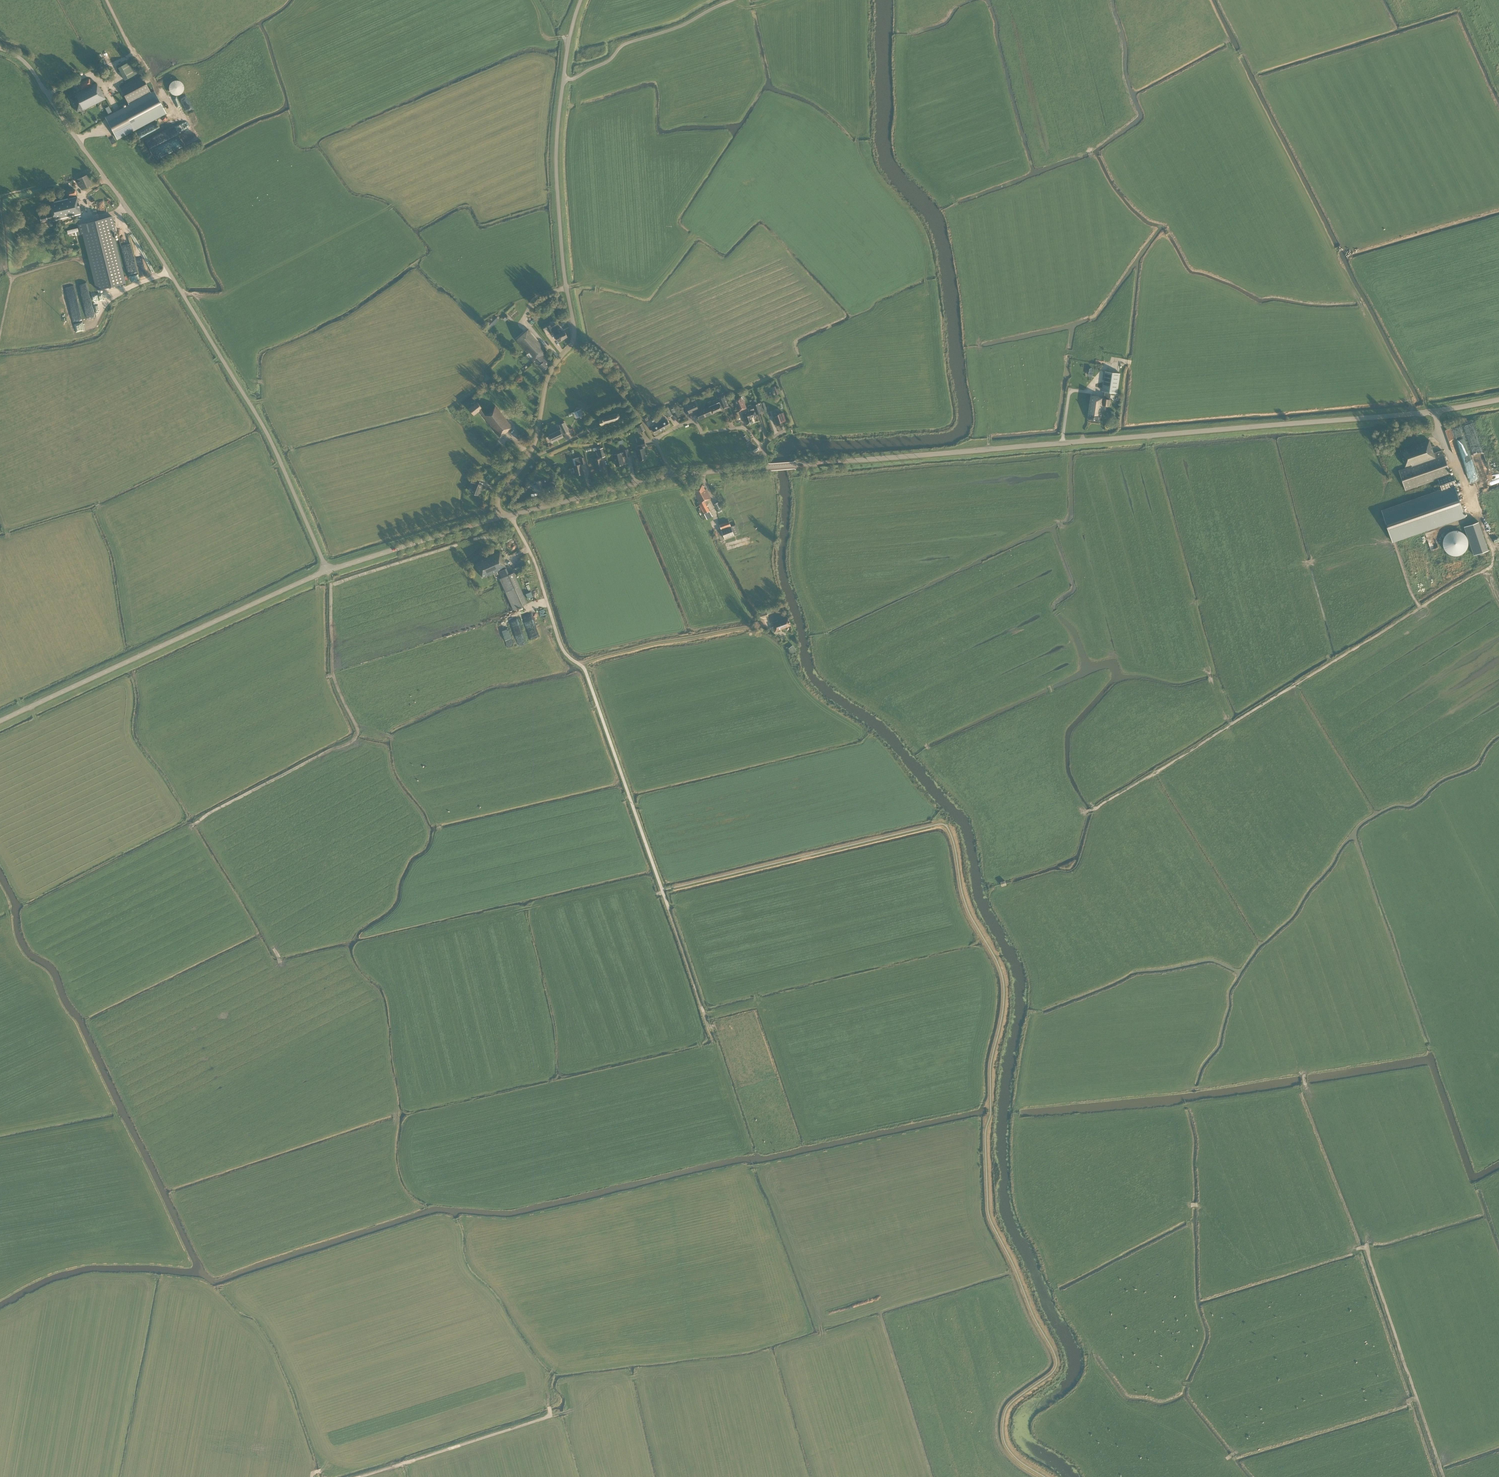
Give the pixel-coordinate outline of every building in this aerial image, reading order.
[(103,37),(111,53),(119,50),(111,34),(103,37)] [(124,80),(134,75),(128,62),(118,68),(124,80)] [(129,104),(123,107),(105,117),(117,140),(135,130),(166,114),(154,91),(151,93),(141,75),(119,87),(129,104)] [(92,86),(89,79),(78,84),(81,91),(69,97),(76,112),(81,110),(82,111),(105,99),(99,88),(98,88),(96,83),(92,86)] [(177,80),(176,80),(175,80),(174,81),(173,81),(172,81),(171,82),(170,83),(170,84),(169,84),(169,85),(169,86),(169,87),(169,88),(169,89),(169,90),(169,91),(170,92),(170,93),(171,93),(171,94),(172,94),(173,95),(174,95),(175,95),(176,96),(177,96),(178,95),(179,95),(180,95),(180,94),(181,94),(182,93),(183,92),(183,91),(183,90),(184,90),(184,89),(184,88),(184,87),(184,86),(183,85),(183,84),(182,83),(181,82),(180,81),(179,81),(178,80),(177,80)] [(164,144),(152,150),(154,155),(156,154),(154,150),(157,148),(158,149),(160,153),(167,150),(164,144)] [(81,190),(91,186),(87,175),(77,180),(81,190)] [(54,221),(81,214),(75,190),(67,192),(68,199),(46,204),(49,213),(39,216),(40,223),(54,219),(54,221)] [(115,231),(112,216),(78,225),(81,234),(83,234),(97,290),(109,287),(109,289),(111,289),(111,287),(125,283),(112,232),(115,231)] [(87,280),(78,283),(84,310),(93,308),(88,287),(89,287),(87,280)] [(507,315),(512,320),(520,313),(515,308),(507,315)] [(555,325),(563,340),(568,338),(564,331),(563,332),(561,329),(560,329),(560,327),(562,326),(561,323),(555,325)] [(563,340),(555,325),(551,328),(550,325),(547,327),(550,333),(553,332),(555,336),(558,342),(563,340)] [(547,352),(537,340),(528,330),(516,340),(534,361),(535,360),(543,370),(547,367),(545,364),(547,362),(543,356),(547,352)] [(1091,377),(1091,378),(1094,379),(1094,370),(1086,369),(1085,376),(1091,377)] [(1121,373),(1105,371),(1102,391),(1105,392),(1111,393),(1118,394),(1121,373)] [(724,395),(719,397),(723,409),(729,407),(724,395)] [(1088,419),(1100,421),(1101,415),(1103,405),(1109,406),(1110,400),(1104,399),(1104,398),(1103,398),(1100,398),(1100,397),(1091,396),(1088,414),(1089,414),(1088,419)] [(746,408),(742,399),(741,397),(734,400),(736,405),(739,412),(746,408)] [(485,413),(481,409),(477,402),(468,409),(473,415),(478,411),(499,437),(508,431),(507,430),(511,427),(494,405),(485,413)] [(699,411),(695,402),(686,406),(689,414),(696,411),(697,413),(696,413),(699,419),(722,409),(719,402),(709,407),(699,411)] [(747,425),(753,423),(752,417),(757,416),(757,414),(761,413),(758,403),(753,405),(755,411),(743,415),(747,425)] [(776,425),(781,424),(780,422),(785,420),(783,412),(777,414),(778,415),(773,417),(775,421),(774,421),(775,424),(776,424),(776,425)] [(601,425),(617,421),(619,419),(620,417),(619,415),(618,414),(616,413),(598,418),(599,420),(600,423),(601,425)] [(658,422),(662,430),(670,426),(666,418),(658,422)] [(569,431),(565,422),(559,425),(561,429),(559,430),(549,435),(552,442),(563,437),(562,434),(563,434),(569,431)] [(662,430),(658,422),(651,426),(652,428),(652,429),(655,434),(662,430)] [(1462,424),(1446,428),(1448,434),(1451,433),(1451,435),(1455,434),(1465,467),(1469,466),(1470,468),(1475,466),(1462,424)] [(643,440),(642,436),(636,438),(637,442),(636,442),(638,447),(638,449),(636,450),(637,457),(638,456),(639,460),(646,458),(643,448),(642,448),(642,446),(645,446),(644,440),(643,440)] [(1438,479),(1442,490),(1382,510),(1392,541),(1465,516),(1454,486),(1457,485),(1453,474),(1451,474),(1445,455),(1444,455),(1442,451),(1434,453),(1430,441),(1401,450),(1401,452),(1405,466),(1411,464),(1412,466),(1406,468),(1398,470),(1405,490),(1438,479)] [(629,456),(627,449),(623,450),(624,452),(621,453),(612,455),(614,461),(615,461),(616,466),(624,464),(622,457),(625,456),(625,457),(629,456)] [(583,474),(581,464),(585,463),(584,457),(580,458),(580,457),(574,458),(575,462),(576,465),(573,466),(575,473),(575,472),(576,476),(583,474)] [(603,469),(601,458),(594,460),(596,467),(597,471),(603,469)] [(481,489),(482,485),(478,484),(479,481),(472,478),(469,487),(473,489),(471,493),(478,495),(480,489),(481,489)] [(542,484),(541,480),(536,481),(539,493),(544,491),(543,491),(545,490),(546,493),(557,490),(554,481),(542,484)] [(705,489),(703,484),(694,489),(696,494),(695,494),(700,503),(699,504),(706,519),(712,516),(706,504),(709,502),(707,500),(711,498),(706,489),(705,489)] [(1475,553),(1489,547),(1479,519),(1464,524),(1475,553)] [(721,530),(731,526),(729,521),(719,524),(721,530)] [(739,534),(736,525),(731,527),(731,526),(721,530),(725,540),(734,536),(739,534)] [(1464,533),(1462,532),(1461,531),(1459,531),(1457,530),(1455,530),(1453,530),(1452,531),(1450,531),(1448,532),(1447,533),(1446,535),(1445,536),(1444,538),(1443,540),(1443,542),(1443,543),(1443,545),(1443,547),(1444,549),(1445,550),(1446,552),(1448,553),(1449,554),(1451,555),(1453,555),(1455,555),(1457,555),(1458,555),(1460,555),(1462,554),(1463,553),(1465,551),(1466,550),(1467,548),(1467,547),(1468,545),(1468,543),(1468,541),(1468,539),(1467,538),(1466,536),(1465,535),(1464,533)] [(509,574),(504,563),(505,562),(500,552),(475,563),(482,578),(488,575),(488,576),(495,573),(496,575),(499,574),(501,578),(499,579),(504,590),(505,592),(513,610),(527,603),(514,572),(509,574)] [(1460,571),(1456,563),(1454,564),(1453,561),(1443,566),(1448,577),(1460,571)] [(760,618),(768,616),(767,614),(771,613),(770,609),(766,610),(766,609),(759,612),(760,618)] [(776,631),(790,626),(788,619),(773,624),(776,631)] [(515,637),(518,645),(526,642),(523,634),(515,637)]
